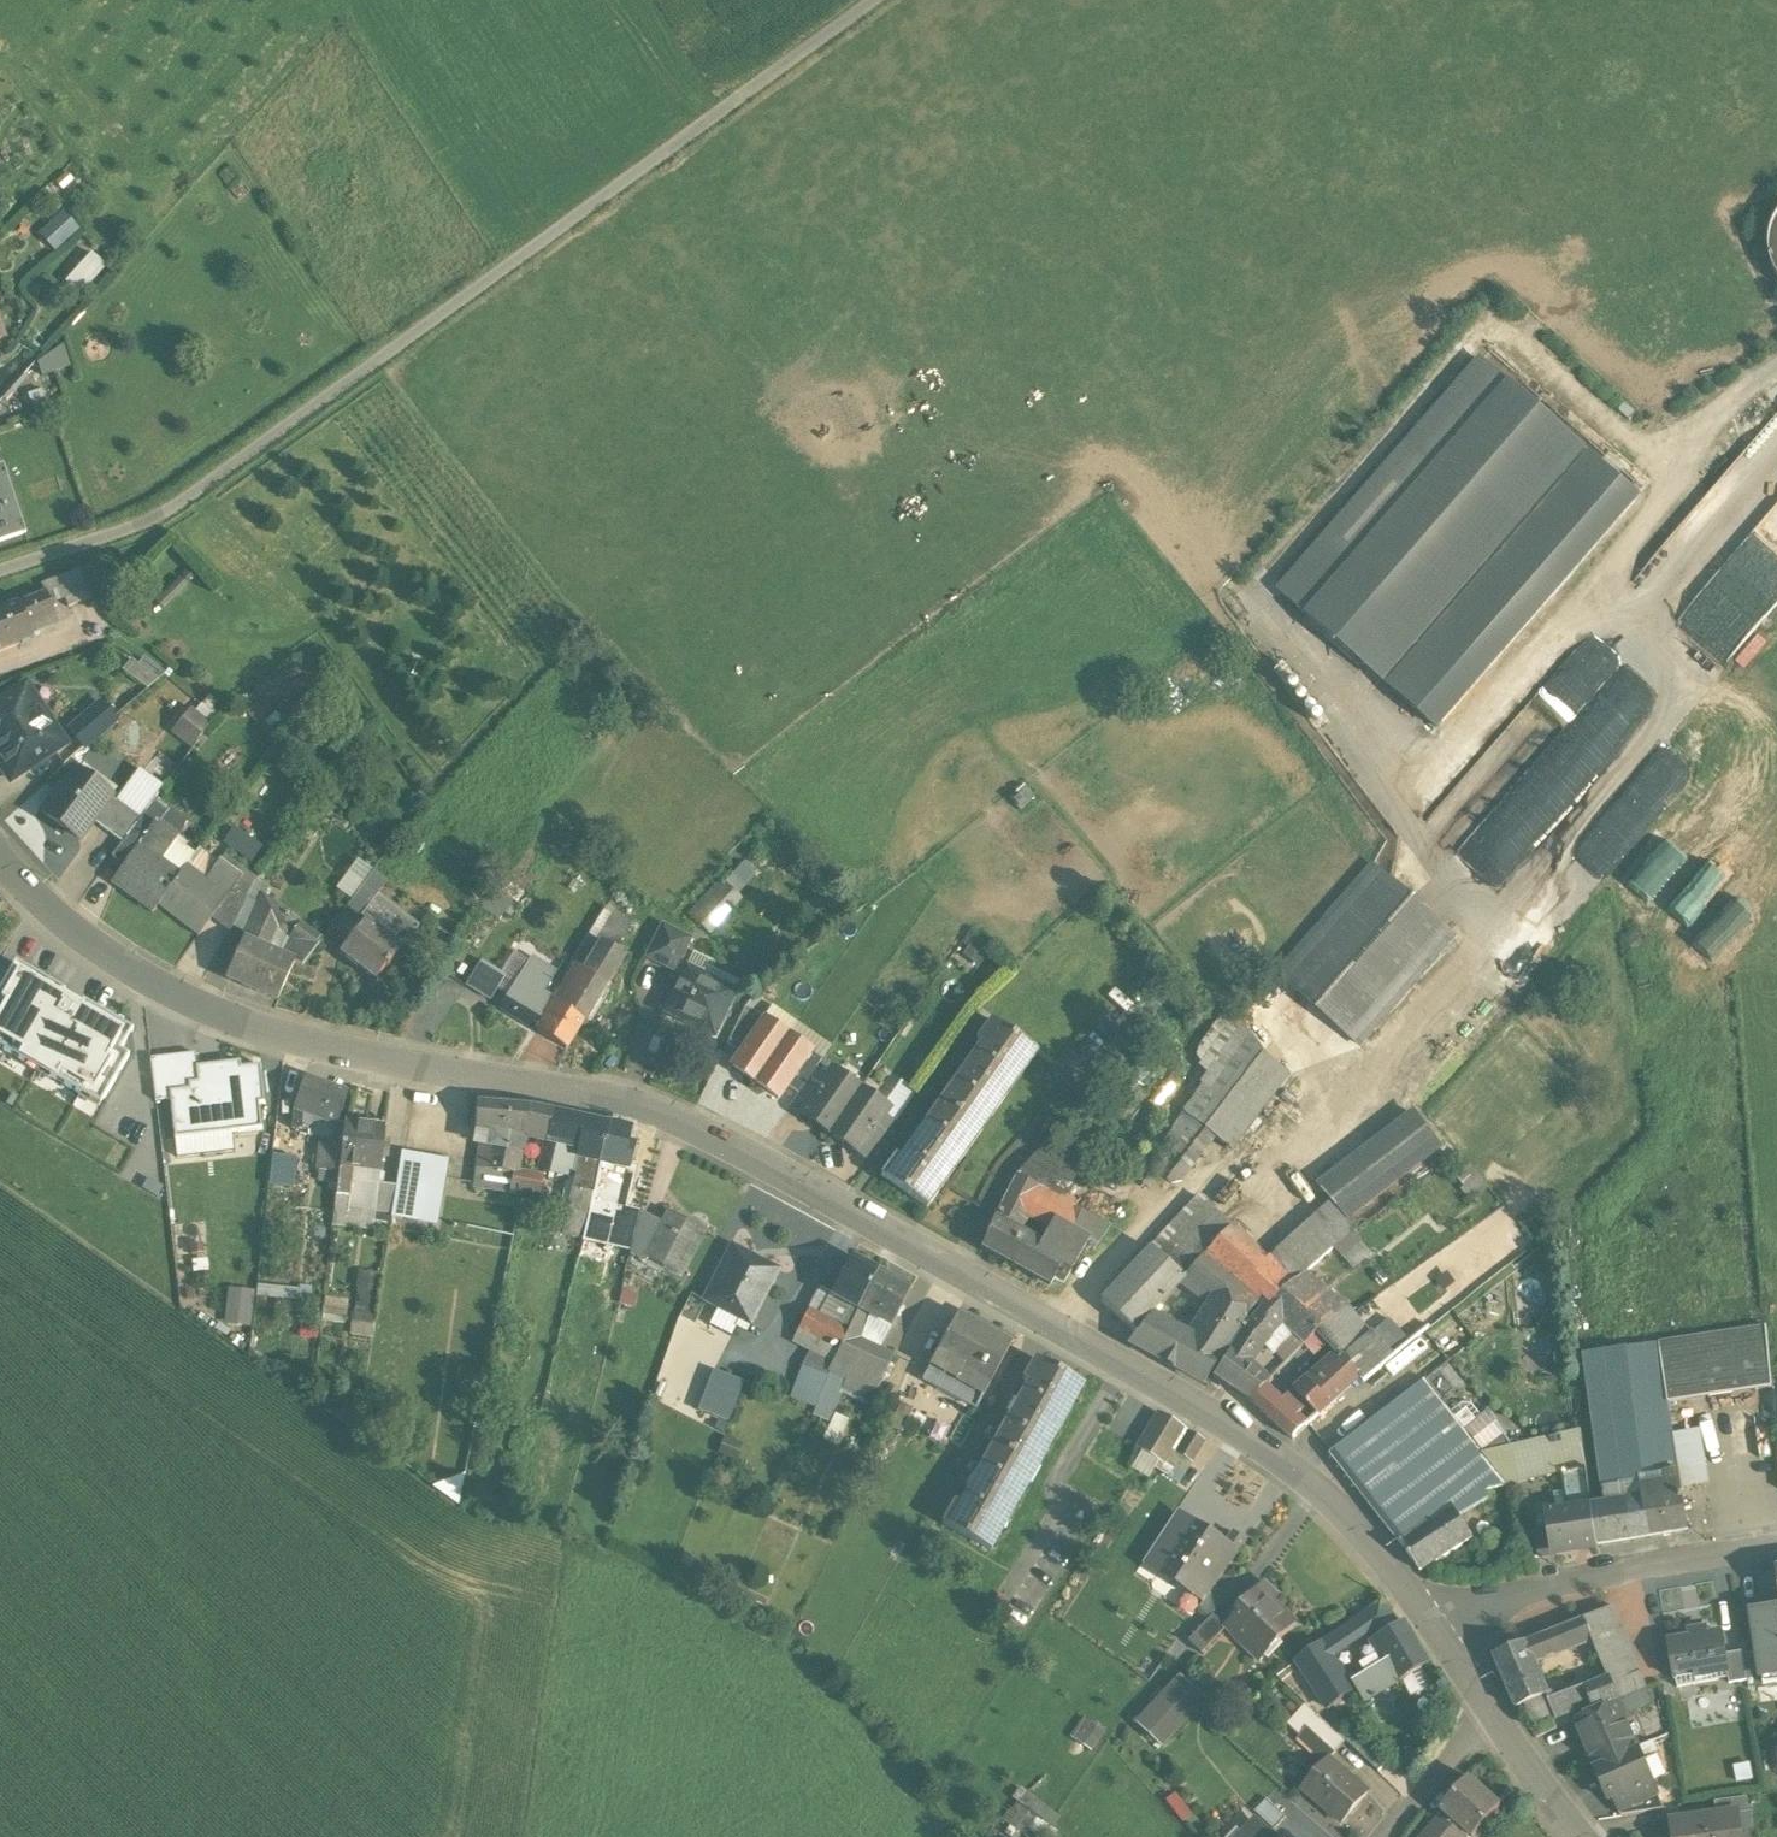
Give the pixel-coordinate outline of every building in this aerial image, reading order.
[(39,231),(55,249),(79,227),(62,209),(39,231)] [(91,254),(66,281),(80,294),(105,266),(91,254)] [(37,358),(43,374),(71,364),(65,347),(37,358)] [(1280,592),(1435,729),(1641,497),(1485,360),(1280,592)] [(26,533),(3,464),(0,465),(0,541),(26,533)] [(1776,558),(1767,559),(1768,574),(1776,573),(1776,587),(1776,529),(1776,530),(1776,558)] [(169,565),(144,583),(160,605),(185,587),(169,565)] [(79,569),(42,584),(45,592),(46,592),(52,607),(56,606),(54,601),(64,597),(68,607),(91,597),(79,569)] [(45,592),(18,603),(28,627),(55,616),(52,607),(46,592),(45,592)] [(0,610),(0,651),(33,638),(28,627),(18,603),(18,602),(0,610)] [(0,703),(0,765),(10,781),(65,744),(26,685),(0,703)] [(81,750),(116,719),(99,700),(64,731),(81,750)] [(172,732),(191,746),(208,723),(189,709),(172,732)] [(1671,756),(1624,806),(1642,823),(1689,772),(1671,756)] [(78,772),(62,793),(59,790),(42,813),(63,829),(64,828),(80,840),(93,822),(111,797),(78,772)] [(140,818),(111,797),(93,822),(122,843),(140,818)] [(135,827),(145,835),(153,825),(166,808),(155,800),(135,827)] [(1710,808),(1628,888),(1647,907),(1729,827),(1710,808)] [(129,858),(111,883),(152,913),(158,905),(181,874),(180,874),(161,860),(175,840),(153,825),(145,835),(129,858)] [(135,827),(118,850),(129,858),(145,835),(135,827)] [(242,878),(217,911),(235,924),(256,880),(223,856),(220,861),(242,878)] [(205,881),(186,866),(180,874),(181,874),(158,905),(199,936),(217,911),(242,878),(220,861),(205,881)] [(1373,865),(1278,974),(1359,1045),(1454,936),(1373,865)] [(374,871),(347,907),(360,918),(377,895),(387,881),(374,871)] [(688,917),(709,936),(742,900),(720,880),(688,917)] [(263,898),(257,895),(254,902),(260,904),(263,898)] [(418,928),(377,895),(360,918),(365,921),(365,920),(402,948),(418,928)] [(290,916),(263,897),(263,898),(260,904),(254,917),(281,930),(284,932),(290,916)] [(301,923),(290,916),(284,932),(294,938),(299,925),(300,926),(301,923)] [(254,917),(244,940),(270,952),(281,930),(254,917)] [(402,948),(365,920),(365,921),(339,953),(375,981),(386,967),(387,968),(402,948)] [(300,926),(299,925),(294,938),(300,942),(299,948),(291,961),(293,962),(294,964),(302,968),(303,966),(321,941),(300,926)] [(689,939),(662,925),(646,957),(674,970),(689,939)] [(555,1001),(584,1020),(626,957),(597,938),(555,1001)] [(270,952),(244,940),(227,977),(277,1000),(289,975),(294,964),(293,962),(270,952)] [(510,994),(539,1012),(544,1004),(551,1008),(555,1001),(544,993),(558,971),(533,957),(510,994)] [(480,959),(466,986),(491,1000),(506,973),(480,959)] [(302,968),(294,964),(289,975),(313,984),(318,970),(303,966),(302,968)] [(14,966),(0,990),(0,1048),(24,1062),(27,1057),(52,1071),(50,1075),(81,1093),(83,1089),(102,1100),(126,1058),(118,1053),(130,1032),(14,966)] [(733,998),(700,981),(703,975),(686,967),(664,1012),(714,1037),(733,998)] [(501,1009),(537,1031),(546,1016),(539,1012),(510,994),(501,1009)] [(584,1020),(555,1001),(551,1008),(544,1004),(539,1012),(546,1016),(537,1031),(566,1049),(584,1020)] [(726,1045),(741,1054),(763,1021),(745,1009),(726,1045)] [(1154,1173),(1166,1179),(1205,1128),(1264,1053),(1226,1009),(1196,1055),(1217,1073),(1166,1144),(1172,1150),(1154,1173)] [(980,1044),(900,1158),(896,1155),(881,1176),(927,1208),(1036,1052),(991,1020),(976,1041),(980,1044)] [(732,1068),(755,1082),(787,1037),(763,1021),(741,1054),(732,1068)] [(810,1052),(787,1037),(755,1082),(779,1099),(787,1086),(810,1052)] [(821,1059),(810,1052),(787,1086),(798,1093),(821,1059)] [(1264,1053),(1205,1128),(1220,1140),(1234,1150),(1287,1076),(1264,1053)] [(171,1101),(175,1139),(267,1128),(259,1066),(242,1068),(241,1062),(220,1065),(221,1070),(196,1073),(194,1054),(152,1059),(158,1102),(171,1101)] [(815,1069),(790,1105),(802,1113),(827,1077),(815,1069)] [(802,1113),(802,1114),(829,1133),(860,1089),(832,1069),(827,1077),(802,1113)] [(347,1093),(304,1077),(293,1108),(310,1115),(337,1124),(347,1093)] [(903,1086),(882,1116),(894,1124),(915,1094),(903,1086)] [(860,1089),(829,1133),(857,1152),(882,1116),(888,1108),(860,1089)] [(532,1107),(477,1103),(475,1128),(496,1132),(495,1133),(518,1136),(519,1127),(526,1128),(532,1107)] [(310,1115),(294,1109),(292,1129),(309,1130),(310,1115)] [(610,1124),(552,1111),(545,1142),(548,1143),(578,1149),(579,1145),(585,1147),(582,1159),(600,1162),(610,1124)] [(1336,1202),(1350,1220),(1443,1146),(1414,1111),(1322,1185),(1336,1202)] [(882,1116),(858,1151),(870,1159),(894,1124),(882,1116)] [(365,1126),(344,1124),(342,1140),(340,1166),(352,1168),(353,1168),(380,1171),(385,1128),(382,1128),(383,1122),(365,1120),(365,1126)] [(630,1128),(610,1124),(600,1162),(628,1169),(629,1167),(634,1144),(626,1143),(630,1128)] [(1205,1128),(1166,1179),(1179,1189),(1193,1175),(1220,1140),(1205,1128)] [(495,1132),(480,1129),(473,1185),(509,1191),(513,1174),(489,1170),(495,1133),(495,1132)] [(544,1177),(514,1172),(518,1136),(495,1133),(489,1170),(513,1174),(509,1191),(539,1196),(544,1177)] [(342,1140),(322,1138),(319,1170),(339,1172),(340,1166),(342,1140)] [(578,1149),(548,1143),(544,1172),(572,1177),(578,1149)] [(1045,1143),(1016,1175),(1039,1187),(1065,1201),(1085,1162),(1045,1143)] [(270,1185),(296,1185),(297,1155),(271,1154),(270,1185)] [(391,1220),(438,1227),(448,1163),(401,1156),(391,1220)] [(628,1169),(600,1162),(593,1193),(589,1215),(588,1215),(583,1240),(631,1250),(640,1212),(625,1209),(635,1168),(629,1167),(628,1169)] [(352,1168),(340,1166),(339,1172),(338,1183),(350,1184),(352,1168)] [(339,1172),(319,1170),(317,1181),(338,1183),(339,1172)] [(1039,1187),(1016,1175),(994,1216),(981,1247),(1007,1262),(1021,1236),(1015,1233),(1024,1215),(1039,1187)] [(1065,1201),(1039,1187),(1024,1215),(1048,1228),(1050,1229),(1052,1225),(1059,1229),(1071,1207),(1072,1205),(1065,1201)] [(593,1193),(571,1189),(567,1210),(588,1215),(589,1215),(593,1193)] [(1202,1200),(1101,1301),(1135,1333),(1136,1333),(1150,1315),(1182,1280),(1182,1279),(1230,1226),(1202,1200)] [(1270,1261),(1293,1283),(1297,1280),(1360,1233),(1350,1220),(1336,1202),(1270,1261)] [(1109,1226),(1071,1207),(1059,1229),(1081,1241),(1094,1248),(1095,1246),(1095,1245),(1109,1226)] [(662,1224),(640,1212),(631,1250),(630,1253),(645,1263),(650,1252),(648,1251),(662,1224)] [(704,1231),(668,1213),(662,1224),(648,1251),(650,1252),(684,1270),(704,1231)] [(1059,1229),(1052,1225),(1050,1229),(1048,1228),(1040,1244),(1070,1261),(1081,1241),(1059,1229)] [(1270,1262),(1230,1226),(1182,1279),(1214,1302),(1241,1322),(1265,1295),(1270,1300),(1272,1303),(1293,1283),(1270,1262)] [(1040,1244),(1022,1234),(1021,1236),(1007,1262),(1050,1286),(1054,1278),(1063,1284),(1075,1263),(1070,1261),(1040,1244)] [(775,1276),(747,1261),(750,1256),(731,1246),(703,1301),(706,1302),(741,1320),(748,1306),(757,1311),(775,1276)] [(877,1273),(851,1259),(832,1295),(858,1309),(877,1273)] [(349,1333),(370,1337),(382,1274),(361,1270),(349,1333)] [(910,1291),(877,1273),(858,1309),(870,1315),(890,1327),(910,1291)] [(1335,1316),(1297,1280),(1293,1283),(1272,1303),(1270,1300),(1268,1302),(1284,1317),(1309,1340),(1318,1332),(1335,1316)] [(226,1324),(253,1325),(254,1289),(228,1287),(226,1324)] [(695,1323),(706,1302),(703,1301),(691,1294),(680,1315),(695,1323)] [(1241,1322),(1214,1302),(1195,1331),(1224,1347),(1238,1327),(1237,1326),(1241,1322)] [(1268,1302),(1243,1330),(1228,1352),(1213,1375),(1231,1388),(1248,1399),(1264,1383),(1244,1366),(1260,1343),(1284,1317),(1268,1302)] [(848,1330),(808,1309),(793,1340),(810,1349),(834,1361),(836,1358),(848,1330)] [(894,1356),(859,1339),(870,1315),(858,1309),(848,1330),(836,1358),(881,1380),(894,1356)] [(1376,1329),(1367,1339),(1342,1310),(1335,1316),(1318,1332),(1342,1358),(1343,1359),(1360,1376),(1365,1381),(1396,1355),(1376,1329)] [(1192,1337),(1150,1315),(1136,1333),(1135,1333),(1129,1342),(1174,1366),(1192,1337)] [(1010,1345),(956,1316),(930,1364),(984,1394),(1010,1345)] [(1766,1327),(1748,1330),(1758,1390),(1772,1388),(1766,1327)] [(1748,1330),(1660,1343),(1669,1403),(1691,1400),(1705,1398),(1758,1390),(1748,1330)] [(1224,1347),(1195,1331),(1192,1337),(1174,1366),(1203,1382),(1224,1347)] [(1660,1343),(1585,1355),(1605,1488),(1603,1489),(1605,1506),(1592,1508),(1598,1546),(1689,1532),(1682,1485),(1680,1473),(1674,1438),(1669,1403),(1660,1343)] [(814,1410),(834,1361),(810,1349),(791,1398),(814,1410)] [(1282,1349),(1271,1361),(1279,1369),(1291,1357),(1282,1349)] [(881,1380),(836,1358),(834,1361),(814,1410),(833,1416),(842,1395),(868,1407),(881,1380)] [(1084,1385),(1035,1358),(1023,1380),(1027,1383),(959,1505),(954,1502),(942,1524),(991,1551),(1084,1385)] [(1343,1359),(1314,1385),(1331,1404),(1360,1376),(1343,1359)] [(984,1394),(930,1364),(922,1379),(976,1409),(984,1394)] [(1425,1379),(1331,1453),(1351,1478),(1369,1465),(1385,1452),(1379,1441),(1403,1423),(1420,1445),(1439,1432),(1462,1466),(1467,1462),(1511,1447),(1491,1414),(1488,1409),(1487,1410),(1487,1411),(1481,1416),(1481,1415),(1480,1415),(1472,1404),(1462,1403),(1451,1412),(1441,1400),(1457,1388),(1442,1369),(1427,1382),(1425,1379)] [(699,1406),(729,1418),(742,1382),(713,1371),(699,1406)] [(1282,1402),(1267,1416),(1293,1439),(1331,1404),(1314,1385),(1308,1379),(1282,1402)] [(1282,1402),(1264,1383),(1248,1399),(1267,1416),(1282,1402)] [(1705,1398),(1691,1400),(1693,1410),(1706,1408),(1705,1398)] [(1182,1427),(1159,1413),(1137,1448),(1160,1462),(1182,1427)] [(1403,1423),(1379,1441),(1385,1452),(1369,1465),(1392,1494),(1411,1481),(1435,1464),(1420,1445),(1403,1423)] [(1204,1440),(1182,1427),(1160,1462),(1156,1472),(1179,1482),(1204,1440)] [(1582,1431),(1512,1447),(1519,1483),(1563,1473),(1586,1467),(1582,1431)] [(1462,1466),(1439,1432),(1420,1445),(1435,1464),(1411,1481),(1437,1515),(1452,1505),(1459,1516),(1488,1498),(1487,1490),(1519,1483),(1512,1447),(1511,1447),(1467,1462),(1462,1466)] [(1698,1434),(1674,1438),(1680,1473),(1682,1485),(1705,1481),(1698,1434)] [(1392,1494),(1369,1465),(1351,1478),(1383,1520),(1401,1506),(1392,1494)] [(1586,1467),(1563,1473),(1569,1511),(1592,1508),(1586,1467)] [(1437,1515),(1400,1541),(1421,1571),(1473,1538),(1459,1516),(1452,1505),(1437,1515)] [(1569,1511),(1549,1515),(1555,1554),(1598,1546),(1592,1508),(1569,1511)] [(1223,1545),(1191,1524),(1159,1573),(1175,1584),(1185,1568),(1202,1579),(1223,1547),(1222,1546),(1223,1545)] [(1223,1547),(1202,1579),(1214,1587),(1244,1544),(1229,1535),(1223,1545),(1222,1546),(1223,1547)] [(1762,1576),(1766,1610),(1776,1608),(1776,1576),(1776,1574),(1762,1576)] [(1296,1624),(1259,1588),(1228,1622),(1265,1657),(1296,1624)] [(1382,1602),(1361,1617),(1367,1630),(1388,1614),(1382,1602)] [(1613,1607),(1584,1619),(1609,1678),(1618,1699),(1619,1699),(1619,1698),(1623,1697),(1622,1697),(1646,1687),(1613,1607)] [(1751,1612),(1754,1631),(1755,1631),(1759,1662),(1760,1662),(1762,1677),(1776,1675),(1776,1608),(1766,1610),(1751,1612)] [(1388,1614),(1367,1630),(1375,1642),(1398,1628),(1388,1614)] [(1225,1627),(1212,1615),(1187,1641),(1200,1654),(1225,1627)] [(1361,1617),(1322,1644),(1329,1656),(1367,1630),(1361,1617)] [(1584,1619),(1526,1642),(1534,1661),(1592,1636),(1584,1619)] [(1398,1628),(1375,1642),(1389,1664),(1400,1681),(1430,1663),(1406,1624),(1398,1628)] [(1722,1634),(1668,1643),(1673,1673),(1695,1669),(1696,1678),(1728,1673),(1729,1672),(1726,1655),(1722,1634)] [(1534,1661),(1526,1642),(1494,1655),(1516,1709),(1525,1705),(1532,1722),(1554,1713),(1556,1719),(1558,1718),(1550,1701),(1534,1661)] [(1329,1656),(1322,1644),(1297,1662),(1329,1709),(1353,1692),(1350,1687),(1329,1656)] [(1743,1652),(1726,1655),(1729,1672),(1728,1673),(1729,1684),(1747,1681),(1743,1652)] [(1389,1664),(1354,1685),(1356,1690),(1365,1702),(1400,1681),(1389,1664)] [(1762,1677),(1763,1684),(1776,1682),(1776,1675),(1762,1677)] [(1179,1677),(1136,1723),(1161,1746),(1204,1700),(1179,1677)] [(1609,1678),(1550,1701),(1558,1718),(1576,1711),(1585,1708),(1587,1712),(1617,1700),(1618,1699),(1609,1678)] [(1646,1687),(1622,1697),(1623,1697),(1629,1712),(1653,1703),(1646,1687)] [(1578,1717),(1573,1720),(1579,1733),(1623,1714),(1617,1700),(1588,1713),(1578,1717)] [(1585,1708),(1576,1711),(1578,1717),(1588,1713),(1587,1712),(1585,1708)] [(1623,1714),(1579,1733),(1594,1767),(1638,1748),(1623,1714)] [(1346,1742),(1318,1716),(1307,1728),(1335,1754),(1346,1742)] [(1638,1748),(1594,1767),(1610,1802),(1652,1782),(1652,1781),(1638,1748)] [(1369,1792),(1330,1759),(1303,1790),(1342,1823),(1369,1792)] [(1441,1810),(1445,1814),(1425,1836),(1445,1836),(1486,1792),(1469,1777),(1441,1810)] [(1652,1782),(1614,1800),(1621,1815),(1664,1809),(1652,1781),(1652,1782)] [(1062,1810),(1017,1788),(1001,1820),(1034,1836),(1048,1836),(1062,1810)] [(1445,1836),(1465,1836),(1468,1834),(1471,1836),(1474,1836),(1502,1806),(1486,1792),(1445,1836)] [(1747,1797),(1715,1802),(1717,1816),(1737,1813),(1737,1815),(1750,1814),(1747,1797)] [(1267,1800),(1256,1812),(1275,1830),(1287,1818),(1267,1800)] [(1673,1822),(1675,1836),(1740,1836),(1737,1815),(1737,1813),(1717,1816),(1673,1822)]
